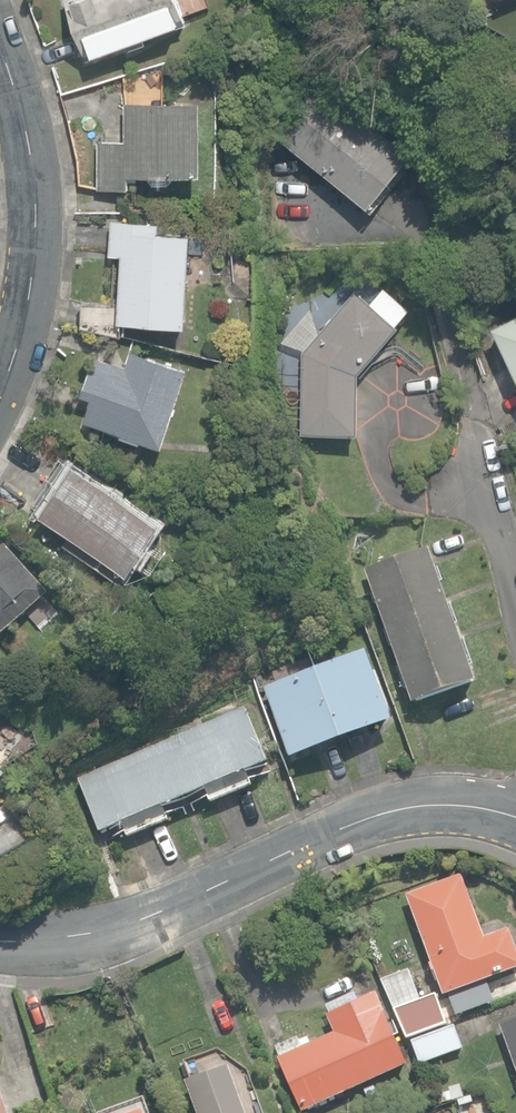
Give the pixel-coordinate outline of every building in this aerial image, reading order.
[(90,61),(187,25),(177,0),(67,0),(90,61)] [(277,134),(369,207),(411,153),(320,80),(277,134)] [(98,143),(98,190),(130,189),(130,177),(150,177),(150,182),(154,186),(170,186),(175,181),(175,176),(203,176),(203,102),(125,103),(125,142),(98,143)] [(82,325),(122,336),(125,335),(126,324),(187,327),(192,233),(160,232),(160,222),(112,220),(110,256),(122,256),(120,302),(83,300),(82,325)] [(302,433),(360,433),(360,373),(400,327),(397,324),(409,310),(383,288),(372,302),(356,289),(318,332),(309,309),(280,342),(303,351),(302,433)] [(495,326),(515,371),(515,316),(495,326)] [(86,421),(164,446),(188,368),(131,351),(127,366),(95,356),(83,395),(92,398),(90,405),(91,405),(86,421)] [(62,542),(122,579),(124,575),(129,566),(133,568),(163,521),(72,466),(41,516),(68,532),(62,542)] [(48,593),(1,541),(0,542),(0,637),(48,593)] [(366,570),(414,704),(476,681),(428,548),(366,570)] [(265,687),(292,759),(394,721),(367,649),(265,687)] [(79,779),(102,833),(269,762),(246,708),(79,779)] [(444,995),(515,968),(515,943),(510,927),(485,936),(462,874),(407,894),(432,963),(430,963),(433,971),(435,970),(444,995)] [(417,997),(407,970),(380,979),(389,1006),(417,997)] [(280,1057),(304,1111),(409,1064),(377,992),(327,1014),(335,1032),(303,1046),(298,1036),(277,1046),(281,1056),(280,1057)] [(394,1009),(405,1038),(448,1022),(437,993),(394,1009)] [(500,1024),(515,1067),(515,1018),(500,1024)] [(413,1040),(421,1063),(464,1048),(456,1025),(413,1040)] [(198,1112),(247,1112),(230,1064),(186,1080),(198,1112)] [(0,1080),(0,1112),(12,1112),(0,1080)] [(472,1096),(468,1084),(461,1086),(460,1083),(446,1087),(448,1093),(436,1096),(439,1106),(472,1096)] [(375,1084),(364,1088),(370,1105),(381,1101),(375,1084)]
